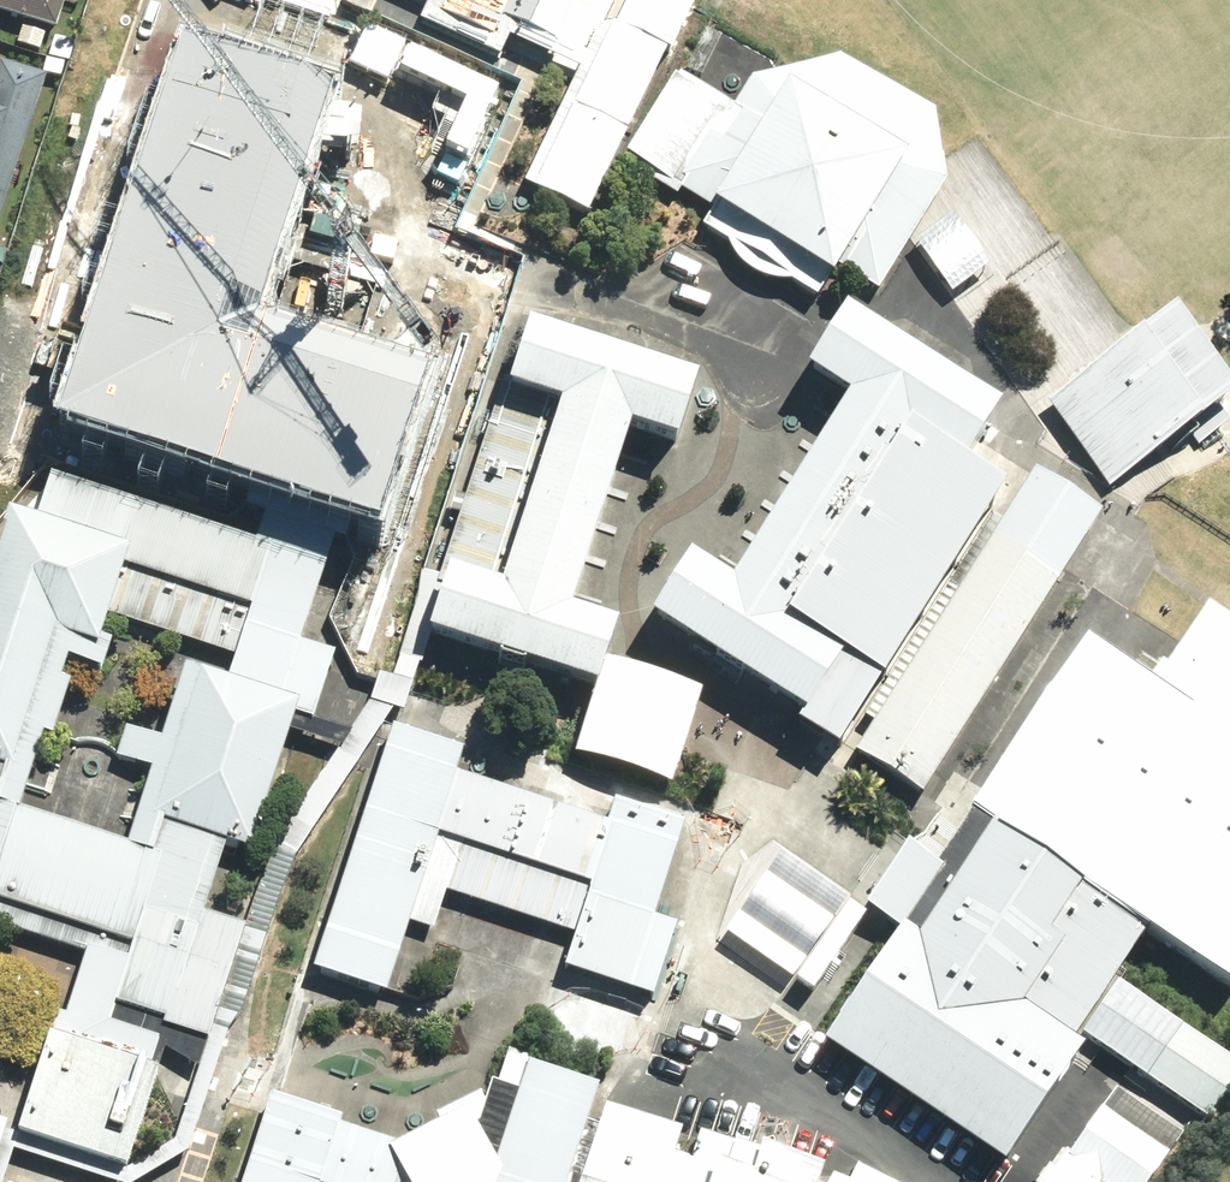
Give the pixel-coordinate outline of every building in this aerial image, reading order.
[(18,25),(49,35),(58,4),(72,8),(75,0),(0,0),(0,20),(18,25)] [(429,2),(419,25),(500,63),(508,42),(578,73),(521,187),(534,194),(612,28),(598,31),(585,59),(555,45),(500,20),(491,39),(442,16),(449,0),(423,0),(429,2)] [(442,16),(491,39),(500,20),(555,45),(575,0),(449,0),(442,16)] [(615,30),(612,28),(534,194),(588,219),(665,54),(669,56),(696,0),(629,0),(615,30)] [(322,82),(175,32),(46,412),(388,527),(426,416),(231,350),(322,82)] [(675,81),(673,80),(620,165),(676,199),(680,193),(712,212),(701,230),(726,246),(730,254),(735,262),(742,269),(750,276),(759,281),(770,284),(780,286),(790,285),(816,301),(828,281),(832,283),(839,272),(877,296),(910,242),(944,188),(940,163),(933,120),(837,61),(776,75),(751,80),(733,109),(679,75),(675,81)] [(37,79),(0,68),(0,201),(37,79)] [(950,218),(912,245),(950,297),(988,270),(950,218)] [(1046,405),(1108,491),(1229,405),(1229,397),(1173,316),(1046,405)] [(997,416),(844,318),(805,379),(846,406),(730,587),(688,561),(647,624),(801,721),(795,730),(836,756),(860,718),(988,517),(1002,496),(962,470),(997,416)] [(697,386),(528,331),(510,385),(503,382),(464,500),(454,497),(449,514),(459,518),(439,579),(436,587),(443,589),(425,641),(427,642),(592,695),(596,697),(605,667),(617,629),(571,614),(629,437),(675,452),(697,386)] [(921,798),(1100,516),(1033,474),(1001,525),(873,726),(854,755),(921,798)] [(131,948),(126,963),(88,951),(86,956),(66,1018),(56,1015),(16,1137),(126,1172),(158,1075),(149,1073),(159,1043),(108,1027),(115,1007),(163,1023),(161,1029),(207,1044),(244,930),(203,916),(225,848),(251,856),(288,740),(295,719),(312,725),(313,723),(334,657),(300,646),(335,537),(265,514),(255,545),(51,479),(35,528),(9,519),(0,546),(0,788),(5,772),(13,774),(56,641),(98,654),(101,645),(110,618),(126,571),(251,611),(235,658),(226,687),(200,678),(153,823),(164,827),(154,858),(127,850),(19,815),(0,809),(0,906),(131,948)] [(860,718),(873,726),(1001,525),(988,517),(860,718)] [(126,571),(110,618),(235,658),(251,611),(126,571)] [(439,579),(422,574),(391,680),(377,676),(375,685),(369,705),(349,734),(313,723),(312,725),(295,719),(288,740),(335,754),(304,802),(261,881),(244,930),(207,1044),(197,1072),(174,1145),(126,1172),(16,1137),(5,1133),(0,1150),(0,1181),(3,1181),(13,1153),(103,1181),(142,1181),(188,1155),(229,1029),(241,1014),(295,861),(392,712),(403,715),(418,665),(420,666),(427,642),(425,641),(443,589),(436,587),(439,579)] [(1084,648),(968,820),(1142,936),(1229,995),(1229,623),(1207,608),(1166,668),(1161,665),(1145,689),(1084,648)] [(19,815),(43,741),(52,744),(69,690),(60,687),(67,666),(103,677),(112,648),(101,645),(98,654),(56,641),(13,774),(5,772),(0,788),(0,809),(19,815)] [(596,697),(592,695),(572,761),(671,791),(701,696),(605,667),(596,697)] [(151,775),(127,850),(154,858),(164,827),(153,823),(200,678),(184,673),(160,747),(125,735),(116,764),(151,775)] [(462,753),(392,730),(311,973),(385,997),(409,925),(433,933),(445,895),(574,937),(563,972),(652,1001),(648,992),(676,928),(653,920),(684,827),(614,803),(606,826),(455,776),(462,753)] [(903,928),(918,938),(1021,1009),(1072,1044),(1077,1036),(1208,1126),(1229,1094),(1229,1068),(1108,984),(1142,936),(968,820),(934,870),(940,874),(903,928)] [(864,911),(898,934),(903,928),(940,874),(934,870),(906,850),(864,911)] [(792,981),(846,902),(779,857),(725,936),(792,981)] [(86,956),(88,951),(126,963),(131,948),(0,906),(0,928),(86,956)] [(918,938),(903,928),(898,934),(822,1046),(1002,1168),(1082,1050),(1072,1044),(1021,1009),(918,938)] [(108,1027),(159,1043),(166,1052),(197,1072),(207,1044),(161,1029),(163,1023),(115,1007),(108,1027)] [(598,1089),(533,1068),(535,1063),(507,1054),(497,1086),(491,1083),(484,1104),(480,1096),(436,1118),(440,1126),(398,1147),(339,1128),(342,1121),(271,1098),(244,1181),(567,1181),(586,1125),(598,1089)] [(1114,1088),(1045,1181),(1151,1181),(1183,1138),(1114,1088)] [(605,1108),(598,1129),(580,1181),(818,1181),(822,1170),(760,1150),(759,1153),(699,1133),(689,1163),(673,1158),(681,1133),(605,1108)] [(5,1133),(8,1125),(0,1122),(0,1150),(5,1133)] [(598,1129),(586,1125),(567,1181),(580,1181),(598,1129)] [(857,1166),(849,1181),(887,1181),(857,1166)]
